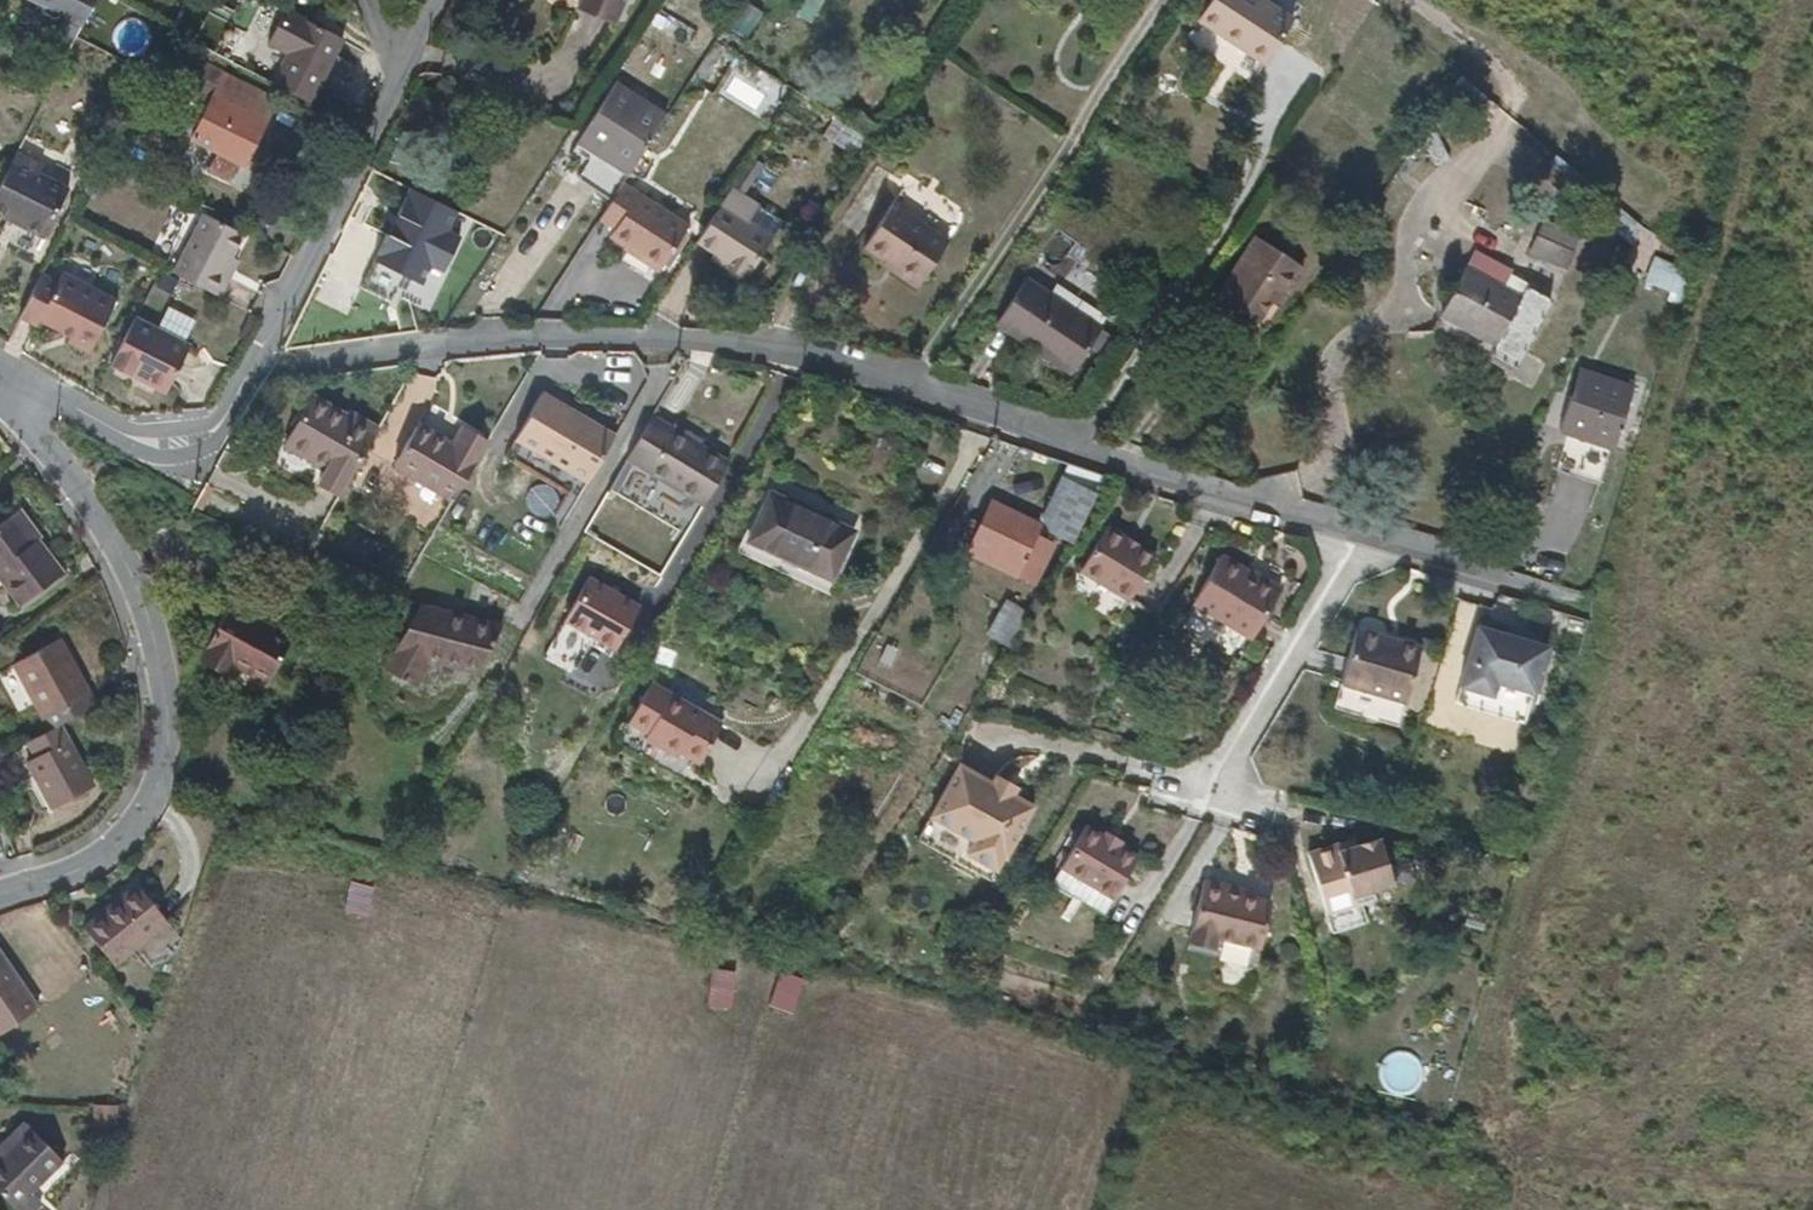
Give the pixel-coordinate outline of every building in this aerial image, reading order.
[(86,23),(97,0),(37,0),(45,4),(48,11),(58,17),(67,15),(86,23)] [(625,0),(551,0),(614,27),(625,0)] [(824,0),(809,0),(806,5),(820,14),(827,2),(824,0)] [(1295,17),(1270,0),(1212,0),(1189,37),(1254,80),(1295,17)] [(278,84),(316,103),(348,37),(292,9),(275,42),(294,52),(278,84)] [(686,64),(698,72),(720,37),(726,29),(715,22),(686,64)] [(213,97),(225,72),(201,60),(189,84),(213,97)] [(278,100),(225,72),(213,97),(193,140),(217,152),(209,170),(232,182),(241,165),(246,167),(278,100)] [(727,91),(754,107),(762,95),(735,79),(727,91)] [(612,204),(626,183),(671,114),(619,82),(579,143),(597,154),(580,182),(612,204)] [(821,134),(844,149),(857,129),(834,114),(821,134)] [(207,173),(209,170),(217,152),(193,140),(183,161),(207,173)] [(22,149),(0,192),(0,213),(49,237),(74,186),(43,171),(47,162),(22,149)] [(555,166),(563,175),(568,167),(561,157),(555,166)] [(555,166),(540,189),(550,195),(563,175),(555,166)] [(626,183),(612,204),(602,220),(616,230),(611,238),(662,271),(690,226),(626,183)] [(459,208),(414,185),(364,284),(421,285),(433,261),(444,266),(460,233),(449,228),(459,208)] [(732,186),(721,203),(771,235),(782,218),(732,186)] [(897,256),(929,276),(954,237),(899,200),(871,244),(894,260),(897,256)] [(1630,241),(1643,227),(1616,202),(1603,217),(1630,241)] [(721,203),(698,241),(751,275),(774,237),(771,235),(721,203)] [(365,227),(389,232),(393,214),(368,210),(365,227)] [(180,275),(229,300),(238,286),(232,283),(242,263),(253,240),(209,217),(180,275)] [(1552,242),(1581,259),(1590,240),(1561,224),(1552,242)] [(1285,301),(1309,264),(1260,232),(1222,292),(1264,317),(1277,298),(1285,301)] [(1506,340),(1536,281),(1485,254),(1454,313),(1506,340)] [(924,285),(929,276),(897,256),(894,260),(892,264),(924,285)] [(248,267),(242,263),(232,283),(238,286),(248,267)] [(48,273),(27,316),(44,324),(47,319),(77,334),(75,341),(98,351),(124,298),(70,272),(65,281),(48,273)] [(1001,326),(1077,374),(1108,325),(1031,277),(1001,326)] [(1668,308),(1675,284),(1654,277),(1645,300),(1668,308)] [(1686,287),(1675,284),(1668,308),(1678,311),(1686,287)] [(141,315),(117,366),(165,389),(177,385),(198,342),(141,315)] [(1579,420),(1588,393),(1581,391),(1572,418),(1579,420)] [(589,481),(617,434),(545,393),(517,440),(589,481)] [(1632,408),(1588,393),(1579,420),(1572,418),(1560,451),(1568,455),(1557,490),(1596,503),(1614,450),(1617,451),(1632,408)] [(318,483),(339,496),(379,427),(361,417),(359,421),(317,396),(292,435),(332,459),(318,483)] [(731,462),(655,415),(630,459),(706,504),(731,462)] [(396,466),(456,500),(491,441),(467,426),(455,445),(422,425),(396,466)] [(589,481),(517,440),(506,458),(578,500),(589,481)] [(1047,520),(1075,534),(1100,494),(1070,478),(1047,520)] [(752,541),(832,578),(853,531),(774,495),(752,541)] [(970,549),(1018,573),(1041,526),(993,503),(970,549)] [(38,544),(41,542),(46,538),(25,510),(16,516),(38,544)] [(41,542),(38,544),(16,516),(0,528),(0,575),(23,605),(64,573),(41,542)] [(1119,625),(1128,610),(1121,606),(1135,586),(1140,590),(1155,564),(1105,535),(1070,596),(1119,625)] [(1282,595),(1249,577),(1220,560),(1190,610),(1251,645),(1282,595)] [(1254,571),(1249,577),(1282,595),(1285,589),(1254,571)] [(641,607),(591,578),(566,621),(616,650),(641,607)] [(1121,606),(1128,610),(1140,590),(1135,586),(1121,606)] [(991,675),(1028,611),(1009,600),(972,662),(991,675)] [(231,675),(236,666),(269,684),(292,639),(233,606),(203,658),(231,675)] [(479,670),(503,627),(423,606),(386,668),(417,687),(433,660),(479,670)] [(573,674),(588,642),(559,628),(544,660),(573,674)] [(1475,692),(1464,689),(1461,701),(1494,712),(1498,699),(1535,710),(1549,660),(1479,639),(1470,668),(1481,671),(1475,692)] [(62,726),(99,705),(62,640),(14,666),(49,732),(62,726)] [(1386,659),(1388,652),(1360,644),(1336,723),(1400,741),(1424,662),(1402,656),(1399,663),(1386,659)] [(1402,656),(1388,652),(1386,659),(1399,663),(1402,656)] [(1470,668),(1464,689),(1475,692),(1481,671),(1470,668)] [(629,730),(706,760),(724,713),(647,683),(629,730)] [(49,732),(28,744),(36,759),(28,763),(52,810),(95,786),(62,726),(49,732)] [(1014,804),(993,792),(961,774),(931,825),(972,848),(959,871),(990,891),(1004,866),(1008,866),(1035,816),(1014,804)] [(996,787),(993,792),(1014,804),(1018,799),(996,787)] [(972,848),(931,825),(918,850),(959,871),(972,848)] [(1139,863),(1126,855),(1103,841),(1085,830),(1048,891),(1103,923),(1139,863)] [(1103,841),(1126,855),(1130,848),(1107,835),(1103,841)] [(1340,860),(1336,852),(1311,860),(1335,941),(1363,931),(1356,912),(1378,906),(1376,896),(1397,890),(1383,846),(1360,853),(1340,860)] [(1357,846),(1336,852),(1340,860),(1360,853),(1357,846)] [(343,908),(366,915),(374,885),(351,879),(343,908)] [(167,921),(139,886),(85,929),(114,965),(167,921)] [(1203,887),(1190,944),(1215,952),(1219,939),(1262,951),(1272,906),(1243,899),(1243,893),(1203,887)] [(1215,952),(1190,944),(1188,954),(1257,970),(1262,951),(1219,939),(1215,952)] [(0,951),(0,1035),(40,1008),(0,951)] [(711,965),(705,1002),(728,1006),(734,969),(711,965)] [(1383,1090),(1415,1085),(1411,1055),(1379,1060),(1383,1090)] [(17,1209),(38,1209),(43,1205),(33,1193),(65,1161),(32,1129),(0,1160),(0,1192),(17,1209)]
